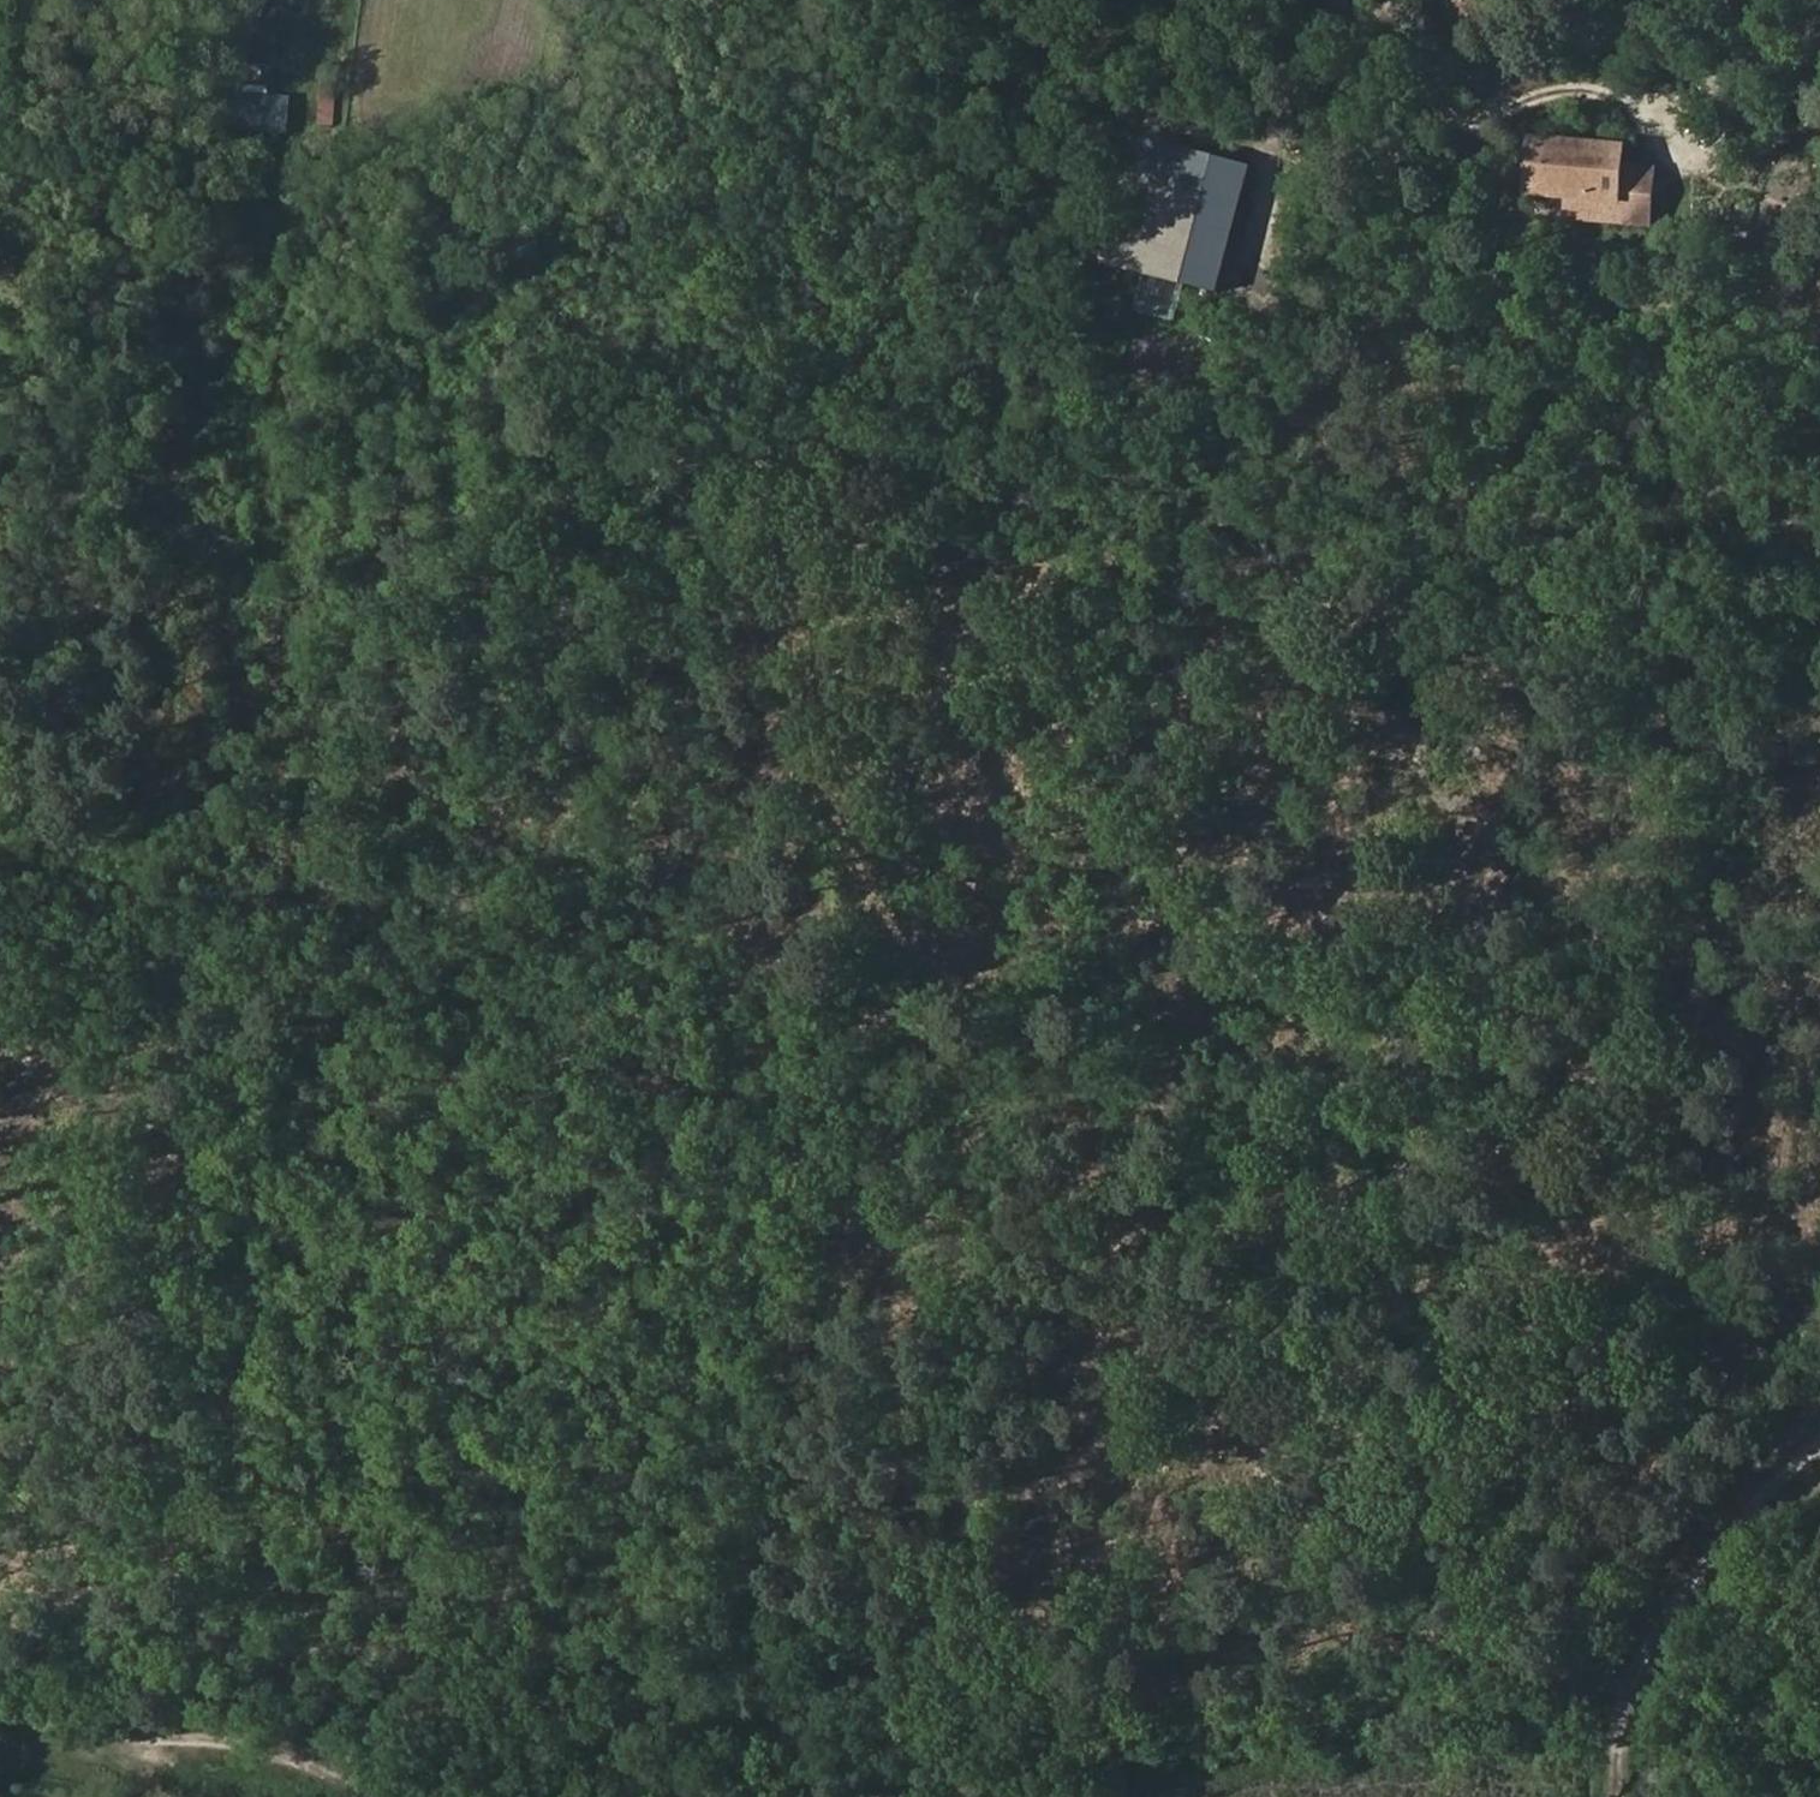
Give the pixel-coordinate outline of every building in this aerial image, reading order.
[(296,103),(329,105),(333,59),(299,57),(296,103)] [(328,123),(329,111),(298,109),(297,121),(328,123)] [(1628,169),(1629,147),(1523,142),(1520,194),(1566,196),(1565,214),(1626,217),(1628,169)] [(1221,295),(1251,174),(1135,146),(1127,178),(1143,181),(1208,197),(1186,287),(1221,295)] [(1650,218),(1653,170),(1628,169),(1626,217),(1650,218)] [(1143,181),(1127,178),(1106,267),(1121,271),(1143,181)] [(1186,287),(1208,197),(1143,181),(1121,271),(1186,287)]
